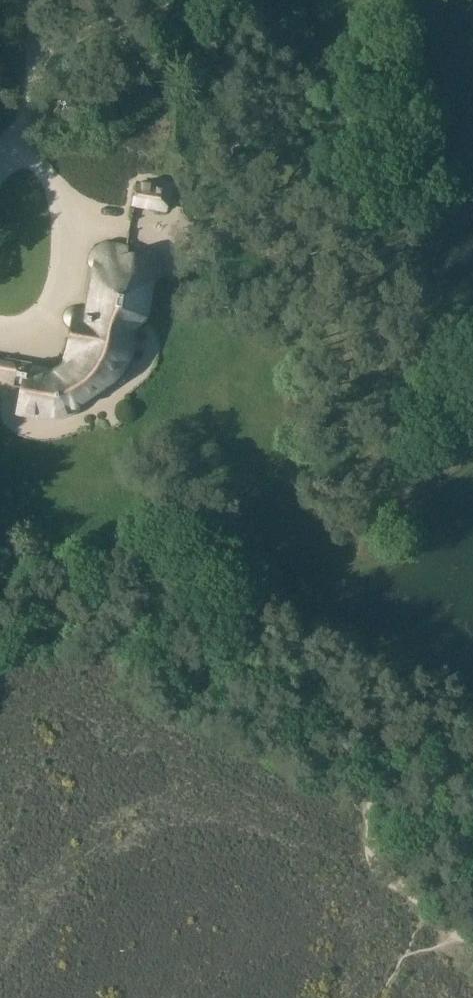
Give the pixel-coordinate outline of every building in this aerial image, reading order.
[(173,188),(136,181),(132,206),(167,213),(173,188)] [(145,318),(152,281),(164,272),(150,251),(139,259),(125,256),(126,247),(109,244),(96,252),(85,310),(73,308),(71,308),(69,309),(68,309),(66,311),(65,312),(65,313),(64,314),(64,316),(64,318),(65,320),(65,321),(67,323),(68,324),(70,325),(71,325),(64,362),(54,369),(0,359),(0,375),(13,378),(12,386),(21,388),(17,412),(40,416),(41,412),(45,413),(53,412),(56,412),(67,409),(76,405),(111,380),(115,358),(118,357),(120,356),(122,354),(125,352),(126,350),(128,348),(129,346),(129,345),(130,342),(130,340),(130,337),(130,336),(130,334),(129,331),(128,329),(145,318)]
